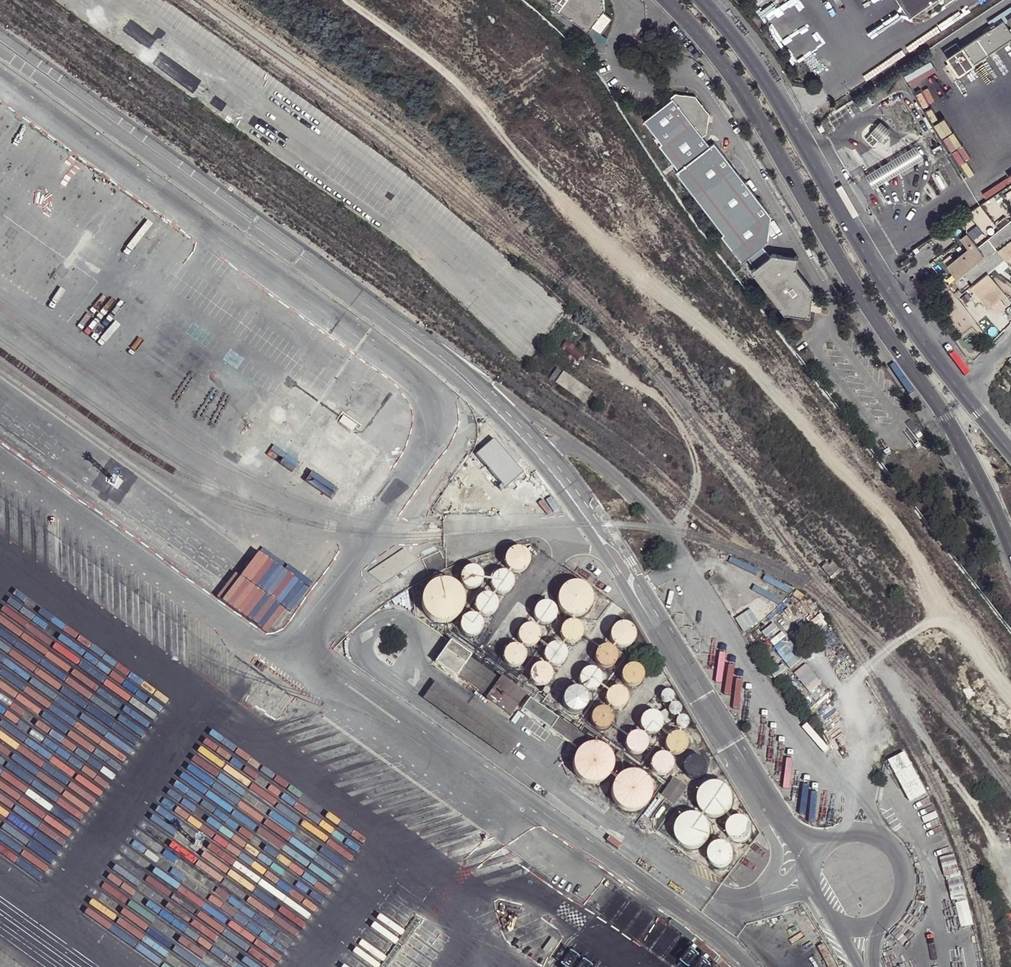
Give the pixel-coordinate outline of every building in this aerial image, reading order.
[(605,13),(607,9),(606,0),(557,0),(559,2),(557,7),(561,11),(563,9),(591,31),(593,27),(605,13)] [(913,2),(905,8),(908,12),(910,16),(934,0),(912,0),(913,2)] [(943,51),(947,58),(958,74),(1010,39),(1010,35),(1003,22),(1007,20),(1010,26),(1010,7),(1010,6),(987,22),(991,28),(959,50),(955,44),(943,51)] [(614,20),(605,13),(593,27),(603,35),(614,20)] [(673,100),(646,121),(662,143),(660,145),(679,171),(678,174),(725,234),(723,237),(744,264),(749,260),(757,269),(753,272),(786,314),(806,315),(807,318),(812,318),(816,294),(799,271),(801,259),(774,255),(771,256),(765,247),(771,242),(775,219),(719,144),(713,147),(706,137),(710,135),(712,115),(697,96),(677,95),(672,98),(673,100)] [(866,101),(858,105),(861,110),(869,105),(866,101)] [(820,124),(815,127),(819,133),(823,130),(820,124)] [(878,129),(875,129),(872,132),(872,136),(870,135),(865,140),(872,147),(878,141),(880,143),(883,143),(886,140),(886,136),(878,129)] [(881,170),(869,177),(873,185),(886,178),(910,164),(919,159),(914,150),(905,156),(881,170)] [(987,272),(1004,259),(996,250),(1010,238),(1010,222),(1009,220),(976,246),(983,254),(965,269),(975,281),(986,272),(987,272)] [(956,276),(965,269),(983,254),(976,246),(966,233),(959,238),(967,247),(946,264),(956,276)] [(1010,253),(1010,238),(996,250),(1004,259),(1010,254),(1010,253)] [(1000,288),(987,272),(986,272),(975,281),(969,286),(983,302),(987,298),(988,300),(996,294),(995,292),(1000,288)] [(1002,292),(1000,288),(995,292),(996,294),(988,300),(987,298),(983,302),(985,306),(1002,292)] [(587,352),(568,338),(562,346),(582,360),(587,352)] [(590,390),(556,366),(548,377),(582,402),(590,390)] [(367,383),(349,409),(362,418),(380,392),(367,383)] [(324,439),(336,448),(346,435),(335,426),(324,439)] [(312,469),(303,465),(298,475),(334,496),(343,480),(315,464),(312,469)] [(525,552),(522,550),(519,548),(516,548),(512,549),(509,550),(507,553),(505,556),(505,559),(505,563),(507,566),(509,568),(512,570),(516,571),(519,570),(523,568),(525,566),(527,563),(527,559),(527,556),(525,552)] [(479,568),(476,565),(472,564),(469,564),(465,566),(462,568),(460,571),(459,575),(460,579),(461,582),(464,585),(468,586),(471,587),(475,586),(478,584),(480,581),(482,578),(482,574),(481,571),(479,568)] [(506,572),(502,571),(498,571),(495,572),(492,575),(490,578),(489,581),(490,585),(491,588),(493,591),(496,593),(500,594),(504,594),(508,592),(511,589),(512,586),(513,582),(512,578),(510,574),(506,572)] [(439,580),(435,581),(433,581),(427,585),(424,588),(422,592),(420,596),(420,601),(421,608),(424,613),(426,615),(429,618),(433,620),(437,621),(442,622),(446,621),(450,620),(454,617),(457,614),(461,608),(462,602),(462,598),(461,594),(457,587),(453,583),(450,582),(446,580),(443,580),(439,580)] [(577,581),(573,581),(571,581),(570,581),(566,582),(564,584),(561,586),(559,588),(558,590),(556,592),(555,595),(555,597),(555,601),(555,604),(556,607),(557,610),(559,612),(562,615),(564,616),(565,617),(569,618),(571,618),(574,619),(578,618),(581,617),(585,615),(588,612),(590,609),(591,606),(592,603),(592,600),(592,596),(591,592),(589,589),(586,586),(583,584),(579,582),(577,581)] [(494,613),(496,609),(496,605),(495,602),(494,599),(491,596),(488,595),(484,595),(481,595),(478,597),(475,600),(474,603),(473,607),(474,610),(476,614),(480,616),(483,617),(487,617),(491,615),(494,613)] [(551,602),(547,601),(543,600),(540,601),(537,603),(535,606),(533,609),(533,612),(534,616),(536,619),(538,621),(542,622),(545,623),(549,622),(552,619),(555,616),(556,612),(555,608),(554,605),(551,602)] [(476,615),(472,614),(468,614),(465,616),(462,618),(460,621),(459,624),(459,628),(461,631),(463,634),(466,636),(469,637),(473,637),(477,635),(480,632),(481,629),(482,625),(481,621),(479,618),(476,615)] [(579,636),(581,633),(581,629),(580,626),(578,623),(576,620),(572,619),(569,619),(565,619),(562,621),(560,624),(559,627),(559,631),(560,635),(562,638),(565,640),(569,641),(573,641),(576,639),(579,636)] [(629,624),(626,623),(622,622),(618,623),(615,624),(613,627),(611,630),(611,634),(612,637),(613,640),(616,643),(619,644),(623,644),(627,643),(630,641),(632,638),(633,634),(633,631),(632,627),(629,624)] [(536,627),(533,625),(530,623),(526,623),(522,624),(519,626),(517,630),(516,633),(516,637),(518,641),(521,643),(524,645),(528,645),(531,645),(534,643),(537,640),(538,637),(538,633),(538,630),(536,627)] [(470,655),(449,640),(433,661),(455,676),(456,674),(486,695),(484,697),(509,714),(524,693),(499,676),(497,678),(468,658),(470,655)] [(561,644),(558,642),(554,641),(550,642),(547,643),(545,646),(543,649),(543,653),(543,656),(545,659),(547,662),(550,663),(554,664),(558,663),(562,661),(564,658),(565,654),(565,650),(564,647),(561,644)] [(520,646),(517,644),(514,643),(510,643),(507,645),(504,648),(502,651),(502,655),(503,659),(505,662),(508,664),(512,665),(515,665),(518,664),(521,662),(523,659),(524,655),(524,652),(523,649),(520,646)] [(612,647),(609,645),(606,644),(602,645),(599,646),(597,648),(595,651),(595,654),(595,658),(597,661),(599,663),(602,665),(606,665),(609,664),(612,663),(614,660),(616,657),(616,653),(614,650),(612,647)] [(794,649),(782,658),(789,667),(801,658),(794,649)] [(546,663),(542,662),(538,662),(535,663),(532,665),(530,668),(529,672),(529,676),(530,679),(533,682),(536,684),(540,684),(543,684),(547,682),(549,679),(551,676),(551,672),(551,669),(549,665),(546,663)] [(805,663),(793,673),(809,691),(820,682),(805,663)] [(641,671),(639,668),(637,666),(634,664),(630,664),(627,665),(624,667),(622,670),(621,673),(621,676),(622,680),(624,682),(627,684),(631,685),(634,684),(637,683),(639,680),(641,677),(641,674),(641,671)] [(598,671),(595,668),(592,667),(589,666),(585,666),(582,668),(580,671),(578,674),(578,678),(579,681),(581,684),(584,686),(587,687),(591,687),(594,686),(596,684),(598,681),(599,678),(599,674),(598,671)] [(624,691),(621,688),(618,687),(615,686),(611,687),(608,689),(606,691),(605,695),(605,698),(606,702),(608,704),(611,706),(614,707),(618,707),(621,705),(623,703),(625,700),(625,697),(625,694),(624,691)] [(579,689),(575,688),(572,687),(568,688),(566,690),(564,693),(562,696),(562,699),(563,702),(565,705),(568,707),(571,708),(574,708),(578,707),(581,705),(583,702),(583,698),(583,695),(581,692),(579,689)] [(670,689),(668,688),(666,688),(663,688),(661,689),(660,690),(659,692),(658,694),(659,697),(660,699),(661,700),(663,701),(666,702),(668,701),(670,700),(671,698),(672,696),(672,694),(672,691),(670,689)] [(529,700),(524,697),(520,703),(524,706),(529,700)] [(679,703),(677,702),(675,701),(672,701),(670,701),(669,703),(667,704),(667,706),(666,708),(667,711),(668,712),(670,714),(672,714),(675,714),(677,714),(679,712),(680,710),(680,708),(680,705),(679,703)] [(538,706),(537,705),(536,704),(534,704),(533,704),(532,705),(531,706),(530,707),(530,709),(531,710),(531,711),(532,712),(534,712),(535,712),(536,712),(537,711),(538,710),(538,709),(538,707),(538,706)] [(607,707),(603,706),(600,705),(597,706),(594,708),(592,710),(591,713),(590,716),(591,719),(593,722),(595,724),(598,725),(602,726),(605,725),(608,723),(610,720),(611,716),(611,713),(609,710),(607,707)] [(545,711),(544,710),(543,709),(542,709),(540,709),(539,709),(538,710),(537,711),(537,712),(537,714),(537,715),(538,716),(539,717),(541,717),(542,717),(544,716),(545,715),(545,714),(545,713),(545,711)] [(658,713),(655,711),(652,710),(648,710),(645,711),(642,713),(640,716),(639,720),(639,723),(641,727),(643,729),(647,731),(650,731),(654,730),(657,729),(659,726),(660,723),(660,719),(660,716),(658,713)] [(553,718),(553,716),(552,715),(551,714),(550,713),(548,713),(547,713),(546,714),(545,715),(544,717),(544,718),(545,720),(546,721),(547,722),(548,722),(550,722),(551,722),(552,720),(553,719),(553,718)] [(685,715),(683,714),(681,713),(679,713),(677,714),(675,715),(674,717),(674,719),(674,721),(674,723),(676,724),(677,726),(680,726),(682,726),(684,725),(686,724),(687,722),(687,719),(687,717),(685,715)] [(583,734),(557,715),(548,727),(575,746),(583,734)] [(549,729),(532,717),(525,726),(543,739),(549,729)] [(635,729),(632,730),(628,731),(626,734),(625,737),(625,741),(625,744),(627,747),(630,750),(634,751),(637,751),(641,750),(644,748),(646,745),(647,741),(647,737),(645,734),(642,731),(639,729),(635,729)] [(678,732),(675,731),(671,732),(668,733),(666,735),(664,738),(664,742),(664,745),(666,748),(668,750),(671,752),(675,752),(678,752),(681,750),(684,747),(685,743),(685,740),(684,736),(681,734),(678,732)] [(599,744),(595,743),(593,743),(589,743),(585,745),(582,746),(578,748),(575,752),(573,756),(571,763),(572,767),(573,771),(574,775),(576,778),(579,781),(583,783),(590,785),(594,785),(599,784),(605,781),(610,775),(612,772),(613,767),(613,764),(613,759),(611,754),(609,752),(607,749),(603,746),(599,744)] [(662,749),(658,749),(654,751),(651,754),(650,758),(649,761),(650,765),(651,768),(654,771),(657,773),(661,773),(665,773),(669,771),(671,768),(673,764),(673,760),(672,755),(669,752),(666,750),(662,749)] [(903,751),(886,760),(907,802),(925,793),(903,751)] [(706,770),(698,755),(685,762),(694,777),(706,770)] [(632,769),(628,769),(626,769),(620,772),(616,774),(613,778),(610,783),(609,786),(609,793),(610,797),(612,801),(614,804),(617,807),(623,810),(628,811),(632,811),(636,810),(640,809),(646,804),(650,798),(651,793),(651,789),(651,786),(649,780),(647,778),(644,775),(641,772),(637,770),(632,769)] [(686,785),(673,775),(659,793),(672,803),(686,785)] [(716,781),(711,782),(707,783),(703,786),(699,789),(697,793),(696,798),(696,803),(698,807),(700,812),(704,815),(708,817),(713,818),(718,818),(722,817),(726,814),(729,811),(731,808),(733,803),(733,799),(732,795),(731,790),(728,787),(724,784),(720,782),(716,781)] [(682,814),(678,817),(675,820),(673,824),(672,828),(672,833),(673,837),(675,841),(678,844),(682,847),(686,848),(691,849),(695,848),(699,847),(703,844),(706,841),(708,837),(709,833),(709,828),(708,824),(706,820),(703,817),(699,814),(695,813),(691,812),(686,813),(682,814)] [(746,818),(742,815),(738,815),(734,815),(730,817),(728,820),(726,824),(725,828),(726,832),(728,835),(730,838),(734,840),(738,840),(743,839),(746,837),(749,834),(751,829),(750,825),(749,821),(746,818)] [(180,834),(193,840),(201,824),(188,818),(180,834)] [(729,843),(725,840),(721,839),(717,839),(712,841),(709,844),(706,848),(705,853),(706,857),(709,861),(712,865),(717,866),(721,866),(725,865),(729,863),(732,859),(733,855),(733,851),(732,846),(729,843)]
